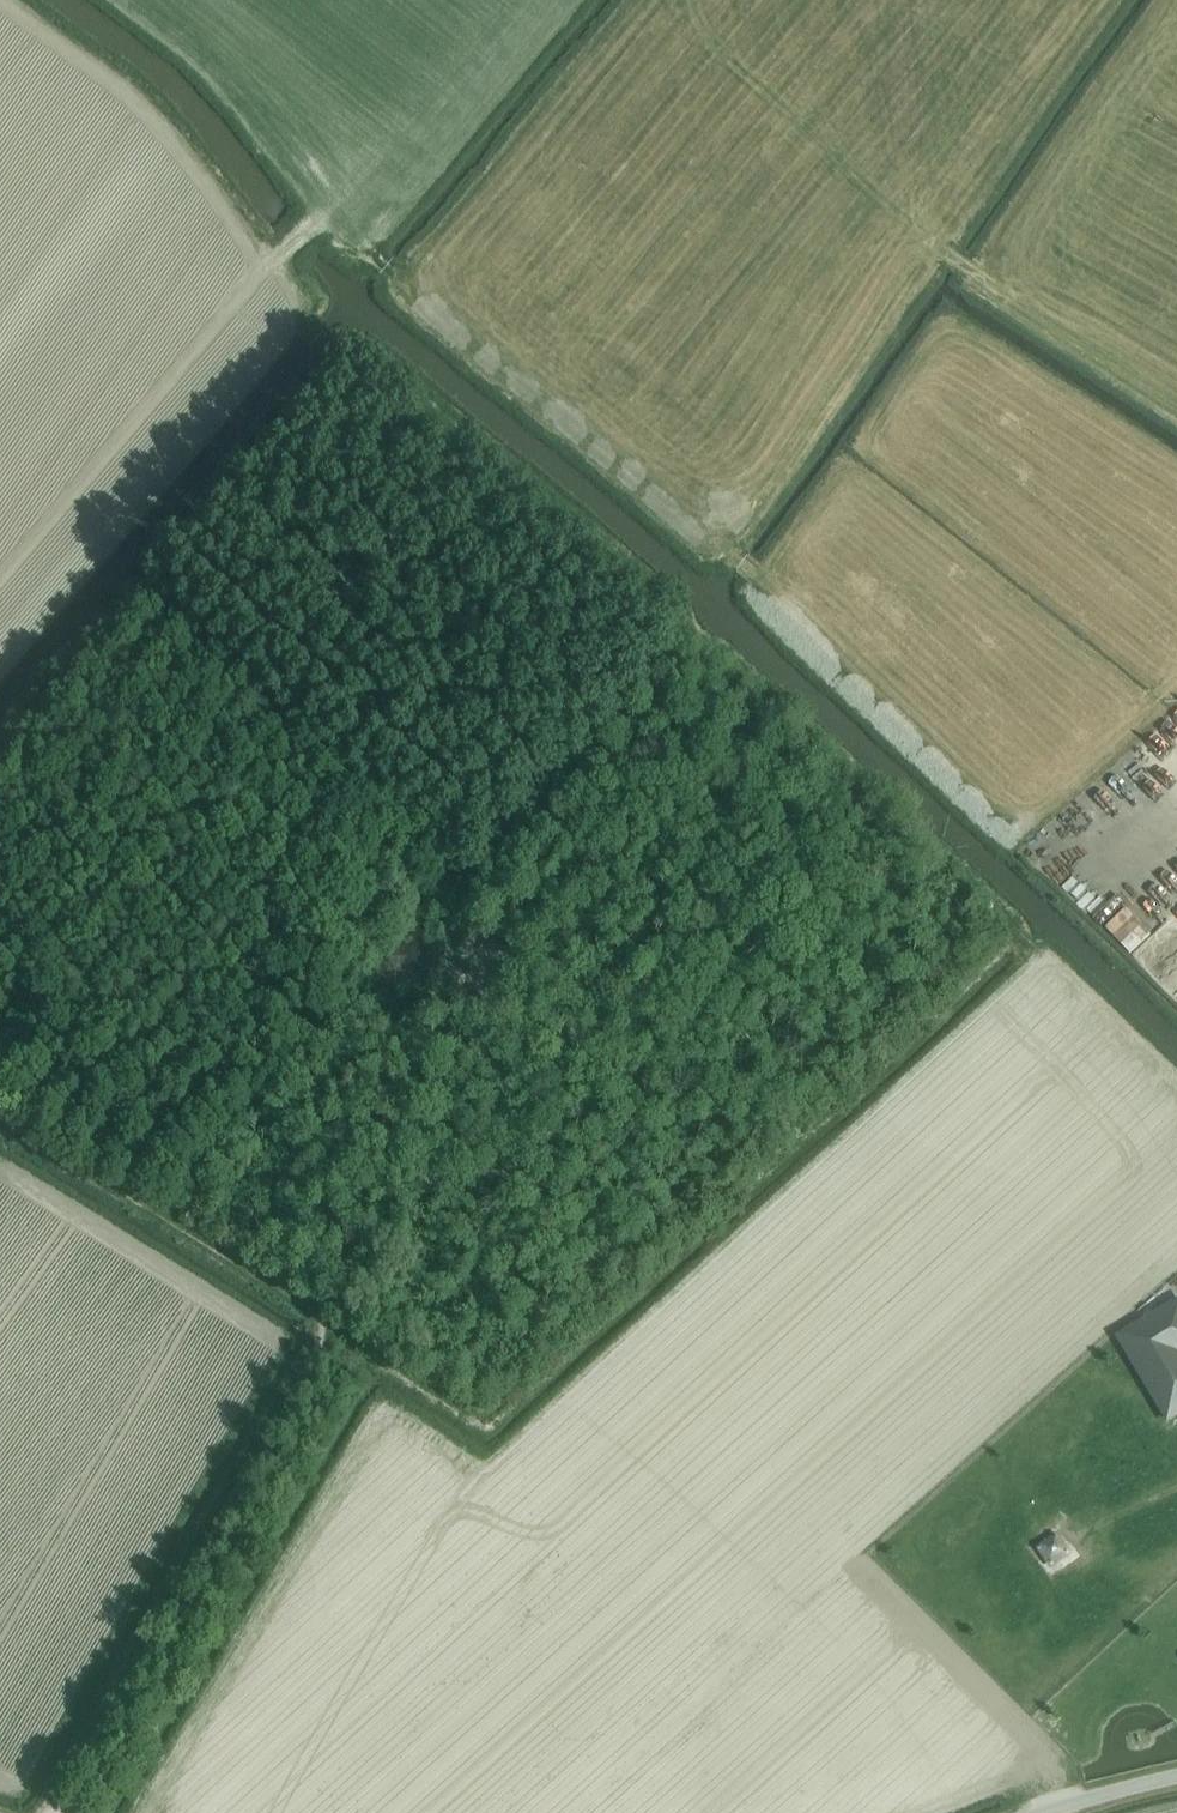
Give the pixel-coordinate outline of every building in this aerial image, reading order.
[(1117,1337),(1168,1421),(1176,1416),(1176,1301),(1117,1337)]
